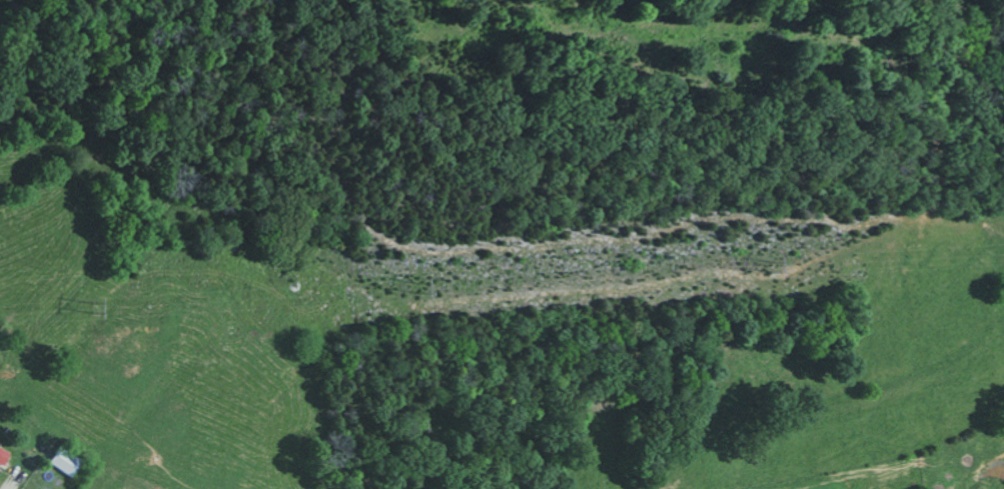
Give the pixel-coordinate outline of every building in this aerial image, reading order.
[(74,475),(82,457),(57,446),(49,465),(74,475)] [(3,467),(10,453),(0,448),(0,466),(3,467)]
